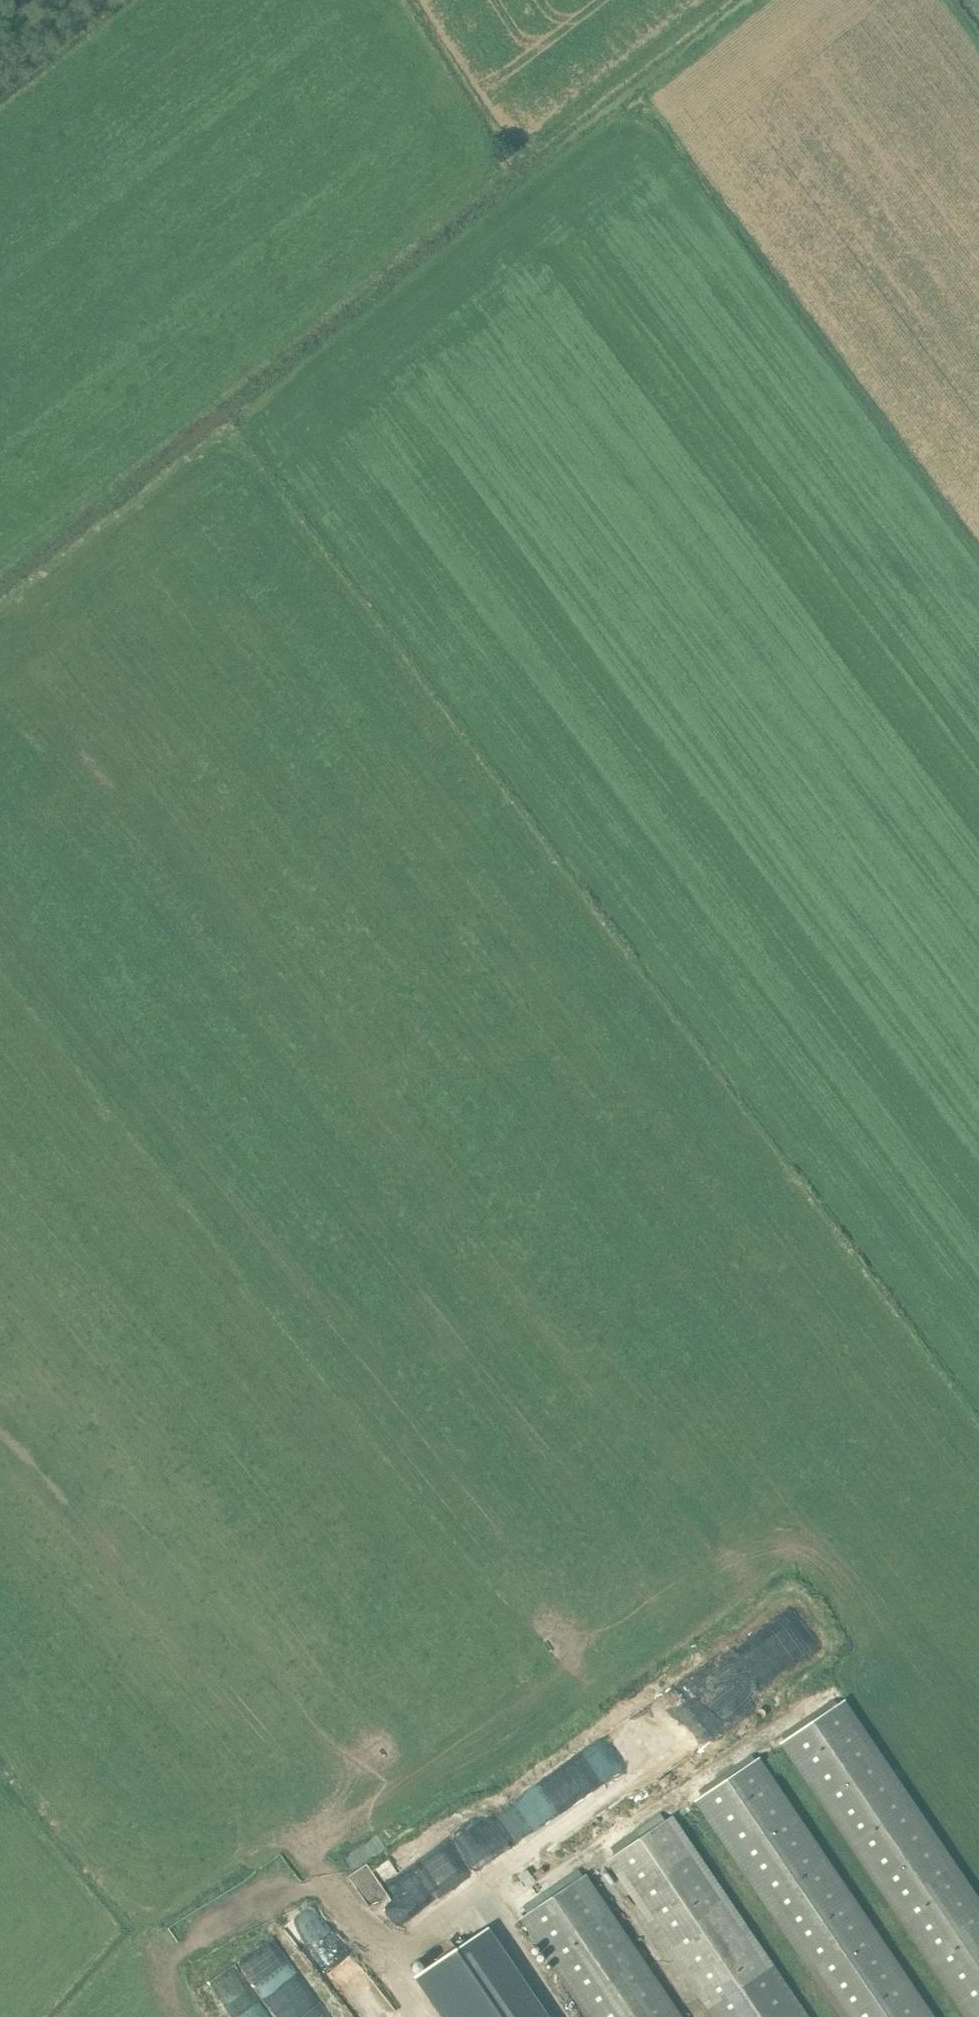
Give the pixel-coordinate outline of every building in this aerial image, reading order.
[(719,1715),(821,1648),(797,1612),(696,1679),(719,1715)] [(801,1705),(805,1715),(827,1705),(823,1696),(801,1705)] [(844,1700),(780,1743),(965,2016),(978,2016),(978,1900),(844,1700)] [(594,1754),(488,1819),(502,1843),(608,1777),(594,1754)] [(757,1759),(694,1801),(840,2016),(931,2016),(757,1759)] [(671,1816),(608,1859),(714,2016),(807,2016),(671,1816)] [(430,1902),(461,1883),(455,1874),(494,1849),(479,1825),(409,1870),(430,1902)] [(588,2016),(680,2016),(585,1875),(582,1877),(577,1868),(521,1906),(527,1914),(521,1918),(588,2016)] [(418,1976),(446,2016),(548,2016),(488,1928),(418,1976)] [(336,1945),(317,1965),(363,2007),(382,1987),(336,1945)] [(207,1981),(234,2016),(240,2016),(260,2002),(231,1963),(207,1981)]
